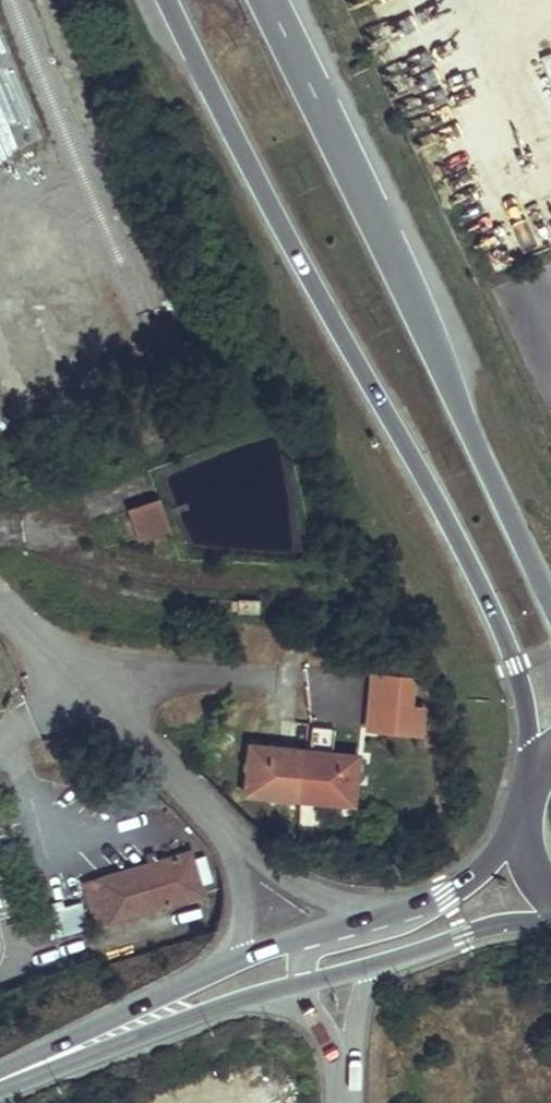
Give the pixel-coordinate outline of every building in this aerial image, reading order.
[(549,54),(536,60),(550,90),(550,58),(549,54)] [(160,501),(129,511),(139,543),(171,532),(160,501)] [(306,697),(337,697),(336,669),(306,669),(306,697)] [(413,679),(369,676),(365,738),(422,742),(424,706),(411,705),(413,679)] [(361,759),(254,737),(244,781),(352,805),(361,759)] [(190,856),(84,888),(97,930),(204,898),(190,856)] [(81,901),(47,908),(54,937),(88,929),(81,901)] [(189,1095),(171,1102),(193,1102),(189,1095)]
